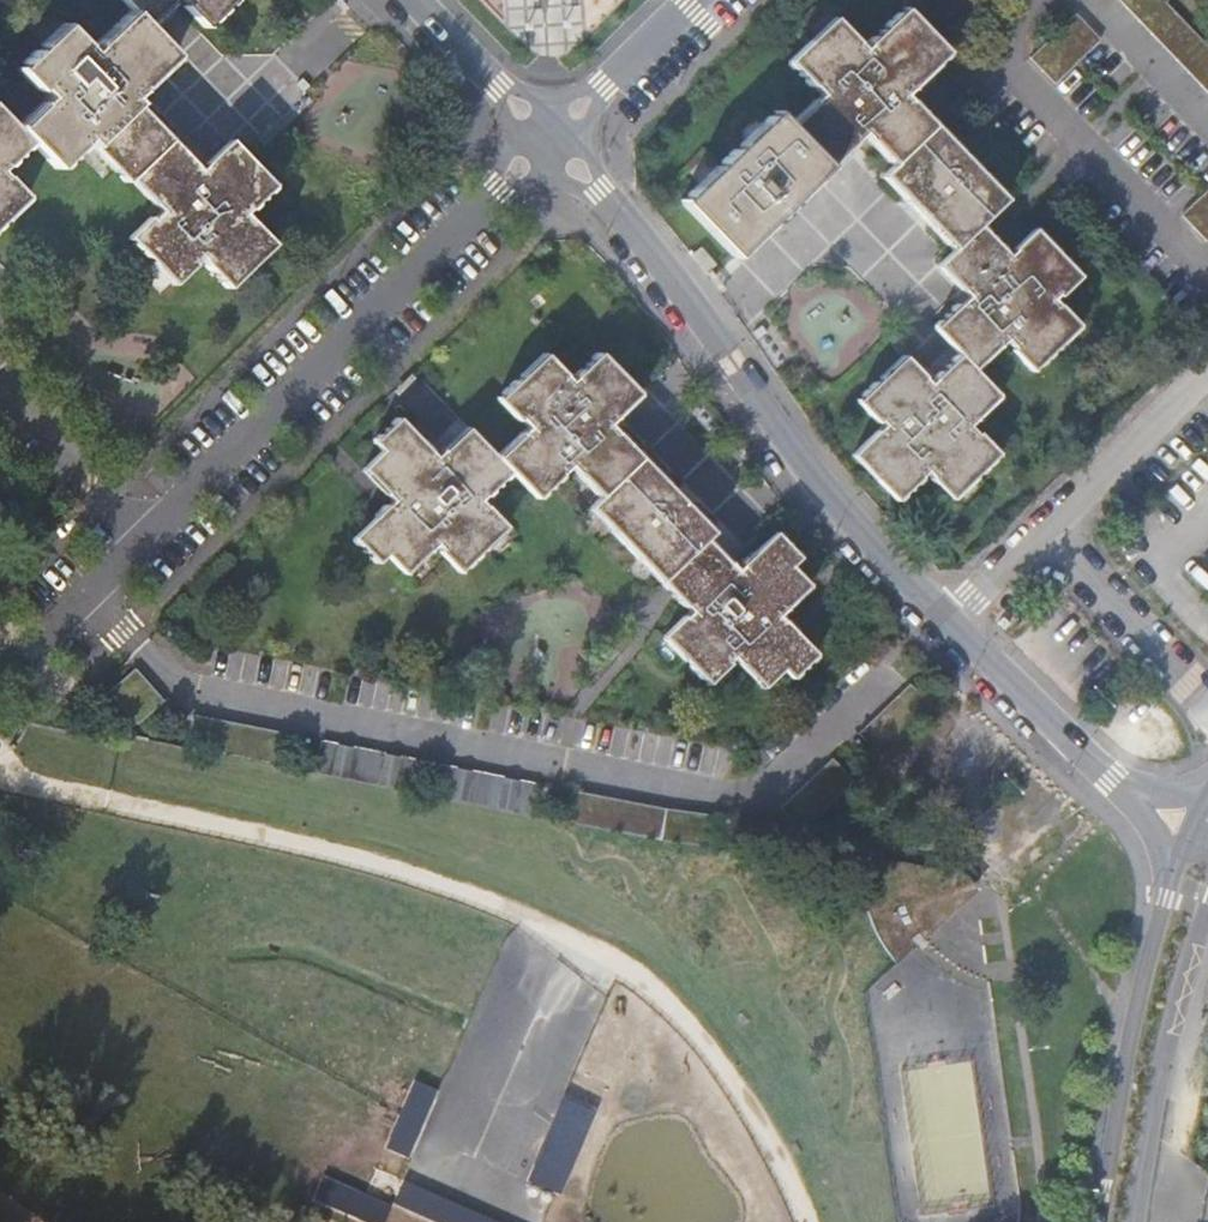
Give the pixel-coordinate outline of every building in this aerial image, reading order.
[(134,12),(97,48),(97,51),(91,55),(85,49),(86,46),(67,26),(19,71),(38,91),(41,89),(50,100),(18,129),(0,111),(0,171),(5,166),(7,166),(31,144),(58,170),(81,148),(81,145),(87,140),(163,217),(155,225),(153,224),(131,246),(174,291),(206,262),(234,291),(282,245),(251,213),(279,185),(234,142),(205,169),(140,104),(137,104),(132,99),(177,55),(147,26),(169,5),(173,5),(177,0),(123,0),(134,12)] [(23,15),(29,0),(0,0),(0,6),(23,15)] [(187,5),(184,7),(206,29),(236,0),(182,0),(187,5)] [(1207,98),(1207,52),(1158,0),(1114,0),(1207,98)] [(682,203),(696,218),(735,259),(762,233),(854,144),(854,142),(860,135),(867,142),(869,140),(894,165),(882,176),(953,250),(937,266),(968,298),(936,331),(959,357),(928,387),(922,382),(923,378),(905,359),(858,404),(876,423),(878,422),(885,429),(879,434),(877,434),(852,457),(897,502),(921,478),(922,476),(926,472),(932,479),(932,481),(950,500),(998,455),(978,435),(976,438),(967,428),(999,397),(973,371),(1005,341),(1014,350),(1011,353),(1030,372),(1077,327),(1058,309),(1055,309),(1049,302),(1055,297),(1058,297),(1078,277),(1034,233),(1015,249),(1014,252),(1007,259),(1002,253),(1003,251),(978,227),(1005,201),(910,102),(908,104),(902,97),(946,53),(905,10),(867,46),(868,48),(862,54),(855,48),(857,44),(834,20),(789,63),(811,87),(814,87),(821,95),(788,126),(777,113),(682,203)] [(1073,16),(1052,37),(1076,63),(1098,42),(1073,16)] [(1029,58),(1054,84),(1076,63),(1052,37),(1029,58)] [(28,199),(8,179),(6,180),(0,174),(0,225),(28,199)] [(1180,216),(1203,244),(1207,239),(1207,203),(1201,196),(1180,216)] [(714,264),(698,248),(689,256),(704,273),(714,264)] [(530,429),(498,459),(513,474),(538,500),(563,477),(561,475),(570,467),(602,499),(591,510),(686,609),(687,607),(693,613),(689,617),(686,619),(664,638),(708,685),(729,666),(730,665),(728,663),(732,658),(740,666),(741,664),(763,688),(782,672),(789,680),(815,655),(778,616),(808,587),(791,569),(799,560),(776,536),(737,572),(728,564),(706,542),(713,534),(617,433),(615,434),(609,427),(642,395),(617,371),(602,355),(576,378),(577,381),(571,387),(565,380),(567,378),(546,357),(500,401),(518,420),(522,420),(530,429)] [(498,459),(470,430),(438,461),(431,454),(433,452),(402,420),(376,444),(385,453),(366,471),(396,502),(356,540),(378,564),(388,556),(406,574),(438,545),(444,551),(442,553),(461,573),(507,528),(487,508),(486,510),(479,503),(486,496),(488,497),(513,474),(498,459)] [(158,696),(131,663),(103,685),(131,718),(158,696)] [(920,713),(907,697),(854,747),(876,770),(928,721),(920,713)] [(316,741),(310,773),(404,792),(411,760),(316,741)] [(434,765),(429,797),(524,816),(529,783),(434,765)] [(571,792),(563,824),(649,840),(659,843),(714,849),(718,817),(659,810),(571,792)] [(927,943),(931,941),(927,934),(970,908),(974,903),(976,897),(975,891),(971,886),(965,882),(958,884),(957,874),(864,857),(864,884),(867,912),(874,940),(886,969),(905,958),(901,951),(913,943),(917,949),(927,943)] [(931,941),(982,909),(984,907),(988,900),(989,893),(987,888),(983,881),(977,877),(957,874),(958,884),(965,882),(971,886),(975,891),(976,897),(974,903),(970,908),(927,934),(931,941)] [(905,958),(917,949),(913,943),(901,951),(905,958)] [(417,1078),(387,1145),(410,1156),(440,1088),(417,1078)] [(564,1094),(528,1177),(562,1192),(597,1108),(564,1094)] [(475,1212),(395,1176),(385,1199),(437,1221),(470,1221),(475,1212)]
